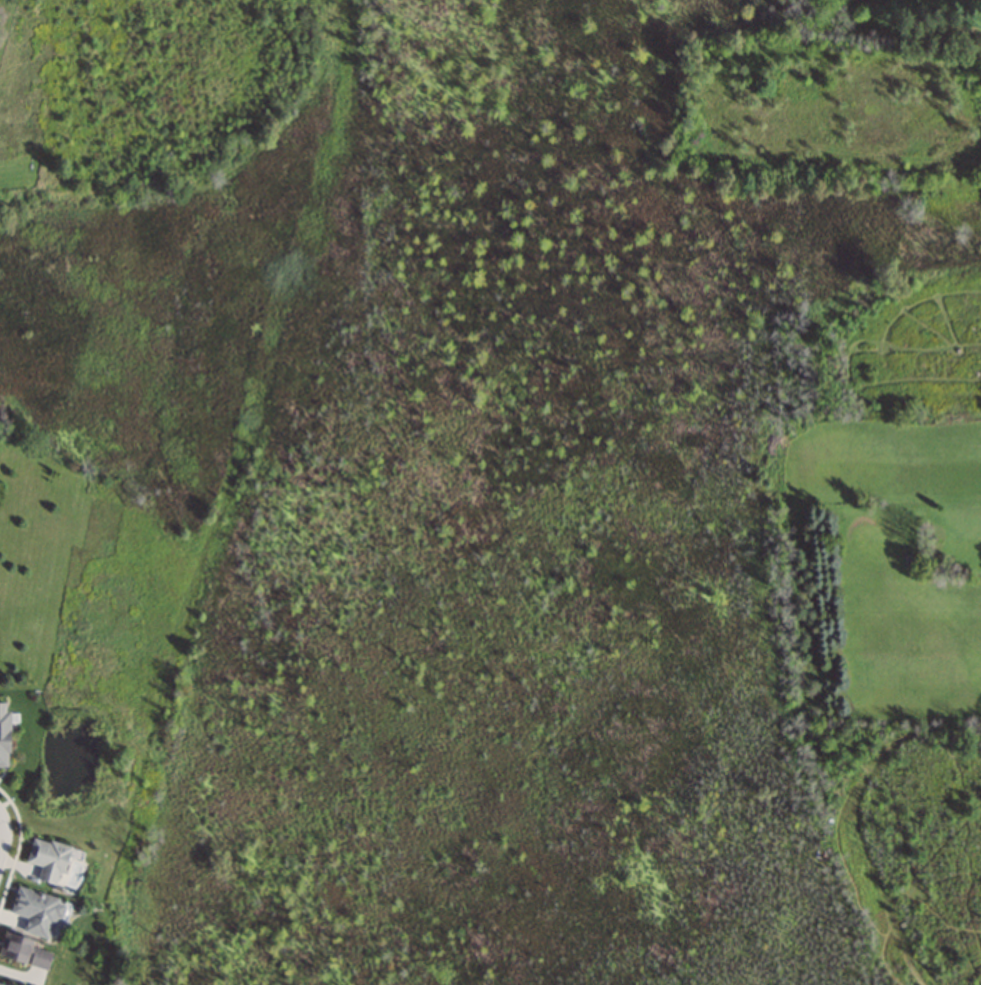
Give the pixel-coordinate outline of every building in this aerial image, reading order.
[(68,846),(31,837),(25,863),(40,866),(36,880),(59,885),(68,846)] [(16,886),(9,913),(25,917),(21,931),(51,939),(62,900),(16,886)] [(45,970),(50,951),(31,946),(32,940),(2,932),(0,941),(0,958),(45,970)]
